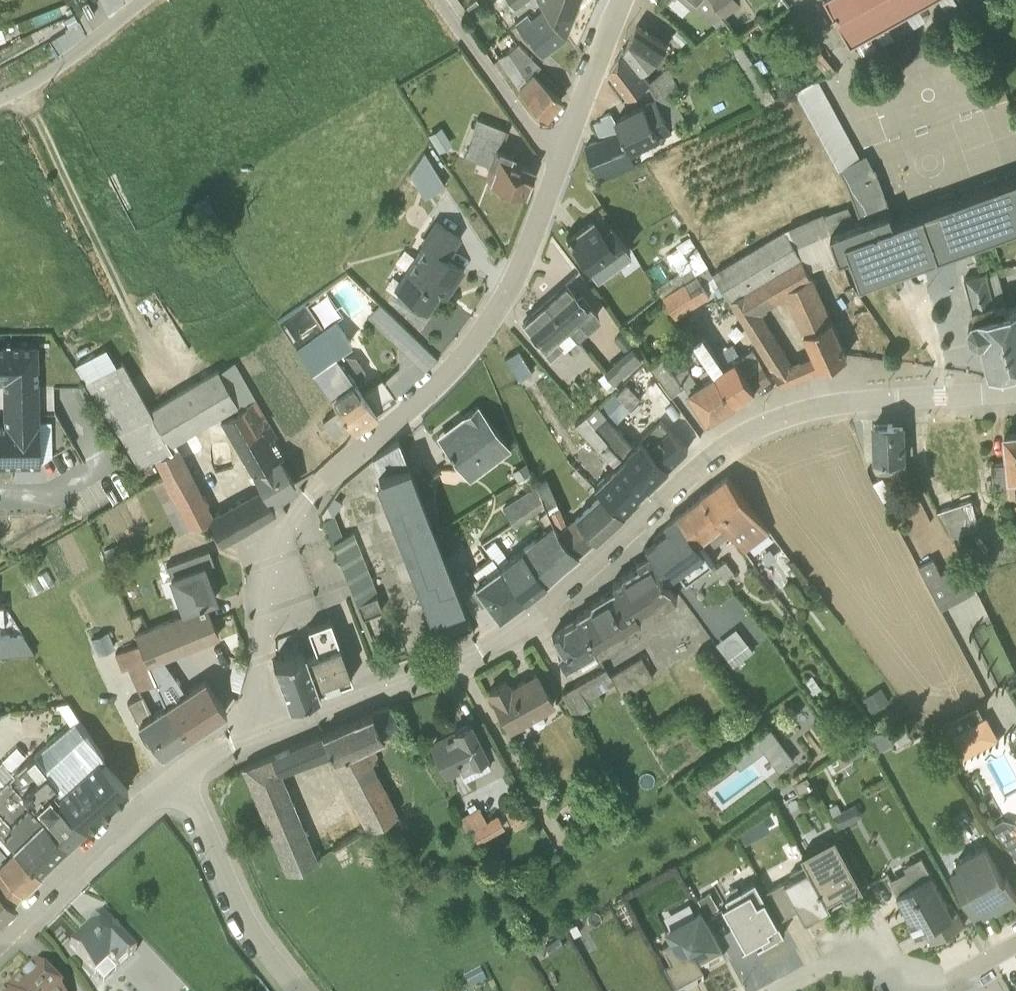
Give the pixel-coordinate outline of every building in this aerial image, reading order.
[(541,51),(565,34),(563,32),(540,0),(506,0),(517,15),(512,19),(525,37),(529,34),(541,51)] [(563,32),(576,0),(540,0),(563,32)] [(694,8),(699,4),(718,23),(725,17),(720,10),(723,8),(715,0),(686,0),(694,8)] [(725,10),(738,0),(715,0),(725,10)] [(854,44),(931,0),(829,0),(854,44)] [(57,48),(87,38),(81,22),(51,32),(57,48)] [(642,68),(667,43),(636,23),(624,46),(642,68)] [(517,44),(498,58),(525,98),(544,116),(560,99),(532,73),(537,67),(517,44)] [(648,82),(651,79),(624,46),(610,67),(609,70),(628,95),(648,82)] [(9,70),(5,64),(0,66),(0,76),(9,70)] [(673,93),(681,88),(668,66),(651,79),(648,82),(656,95),(614,116),(629,150),(655,138),(660,148),(677,139),(675,133),(683,129),(680,122),(686,118),(673,93)] [(850,284),(1015,224),(1015,175),(894,220),(883,195),(882,195),(817,75),(796,86),(857,201),(825,213),(824,214),(842,263),(850,284)] [(614,116),(611,110),(602,114),(603,118),(594,123),(601,138),(585,146),(599,182),(636,166),(614,116)] [(478,119),(476,119),(462,155),(492,167),(488,179),(523,192),(533,168),(510,160),(512,153),(497,147),(504,129),(478,119)] [(440,127),(428,134),(439,151),(451,143),(440,127)] [(444,185),(423,152),(408,173),(424,197),(444,185)] [(787,301),(818,369),(846,357),(809,272),(826,266),(827,269),(842,263),(824,214),(822,211),(784,229),(712,274),(781,385),(799,377),(763,316),(767,312),(766,310),(778,302),(780,305),(787,301)] [(591,217),(565,236),(594,275),(629,251),(609,222),(600,229),(591,217)] [(392,287),(426,310),(437,294),(444,298),(464,268),(447,257),(461,235),(435,218),(420,240),(422,242),(392,287)] [(718,285),(689,237),(676,245),(675,246),(676,249),(667,254),(679,274),(656,290),(662,300),(664,299),(679,322),(687,316),(685,312),(709,296),(707,293),(718,285)] [(1002,296),(998,278),(1015,273),(1015,270),(1014,264),(962,279),(971,318),(966,326),(970,339),(977,343),(981,342),(989,373),(1015,366),(1015,292),(1002,296)] [(577,296),(564,283),(542,301),(577,340),(588,331),(586,327),(599,316),(580,293),(577,296)] [(542,301),(519,320),(533,335),(531,337),(549,357),(561,347),(564,351),(577,340),(542,301)] [(362,392),(357,385),(361,381),(363,369),(355,357),(345,356),(340,349),(350,342),(334,320),(323,328),(304,302),(277,321),(324,388),(338,407),(349,424),(353,429),(376,413),(375,411),(394,397),(393,395),(399,391),(390,380),(384,384),(380,379),(362,392)] [(642,359),(623,333),(614,340),(624,353),(603,371),(613,383),(642,359)] [(702,336),(693,342),(714,376),(734,405),(755,391),(728,350),(716,357),(702,336)] [(38,461),(36,342),(0,343),(0,462),(38,461)] [(733,346),(728,350),(755,391),(770,382),(751,353),(741,358),(733,346)] [(274,509),(270,502),(295,487),(278,460),(283,457),(275,442),(277,440),(233,365),(218,370),(217,368),(148,409),(121,361),(114,366),(104,348),(73,366),(84,383),(137,467),(138,468),(152,459),(188,528),(207,520),(217,539),(219,542),(229,536),(274,509)] [(531,372),(517,350),(504,358),(517,380),(531,372)] [(661,360),(650,369),(671,398),(680,391),(661,360)] [(686,368),(676,375),(697,408),(705,420),(718,411),(723,412),(734,405),(714,376),(697,386),(686,368)] [(659,410),(672,401),(671,399),(650,369),(637,377),(636,375),(617,392),(616,391),(599,408),(615,425),(649,396),(659,410)] [(617,388),(604,373),(597,379),(601,385),(598,388),(605,395),(608,392),(610,394),(617,388)] [(439,440),(468,479),(510,447),(476,403),(460,415),(465,421),(439,440)] [(648,487),(667,469),(686,451),(660,423),(641,442),(639,440),(633,446),(597,406),(585,416),(648,487)] [(349,424),(338,407),(323,420),(333,436),(349,424)] [(585,416),(574,426),(613,467),(592,487),(600,495),(620,515),(648,487),(585,416)] [(902,426),(874,427),(874,448),(872,449),(872,455),(875,456),(875,461),(877,461),(878,475),(904,474),(904,466),(902,426)] [(1004,435),(1007,463),(990,465),(994,488),(1008,488),(1009,495),(1015,495),(1015,433),(1004,435)] [(376,473),(373,474),(428,613),(461,601),(443,556),(433,531),(421,500),(399,442),(393,442),(372,460),(376,473)] [(769,534),(726,478),(702,496),(744,552),(769,534)] [(891,496),(881,478),(873,483),(882,501),(883,501),(891,496)] [(546,480),(536,485),(544,504),(547,510),(548,510),(555,525),(564,521),(546,480)] [(501,506),(513,524),(544,504),(536,485),(501,506)] [(558,534),(577,555),(620,515),(600,495),(558,534)] [(421,500),(433,531),(441,525),(431,496),(430,496),(421,500)] [(714,548),(730,534),(702,496),(678,515),(698,545),(707,538),(714,548)] [(978,530),(975,513),(971,500),(950,507),(938,511),(953,539),(978,530)] [(331,515),(323,519),(347,580),(356,602),(376,594),(352,533),(341,537),(331,515)] [(712,565),(678,515),(656,536),(658,538),(656,540),(685,584),(712,565)] [(558,534),(552,522),(498,563),(522,597),(577,555),(558,534)] [(441,525),(433,531),(443,556),(457,546),(445,523),(441,525)] [(212,563),(207,549),(165,565),(166,566),(159,569),(163,580),(168,578),(180,612),(216,599),(204,566),(212,563)] [(507,607),(522,597),(498,563),(491,556),(472,569),(475,575),(465,583),(480,603),(485,599),(494,611),(504,603),(507,607)] [(931,558),(916,566),(939,610),(975,591),(961,564),(940,574),(931,558)] [(734,575),(725,562),(716,569),(724,582),(734,575)] [(664,603),(643,568),(640,566),(620,578),(620,579),(613,584),(612,587),(614,590),(590,605),(589,609),(577,616),(576,620),(594,653),(638,627),(638,626),(637,624),(644,620),(645,616),(664,603)] [(375,595),(356,602),(362,616),(380,608),(375,595)] [(135,633),(138,643),(141,649),(212,618),(206,604),(135,633)] [(212,618),(141,649),(152,682),(163,704),(185,736),(223,711),(224,712),(225,711),(204,679),(183,691),(162,660),(219,637),(212,618)] [(576,620),(551,635),(560,651),(555,655),(564,671),(577,662),(582,670),(598,661),(576,620)] [(718,641),(735,665),(755,651),(739,627),(718,641)] [(32,650),(24,635),(0,636),(0,655),(32,650)] [(151,713),(139,688),(152,682),(141,649),(138,643),(114,653),(121,670),(127,667),(139,695),(126,702),(147,738),(150,737),(162,753),(172,746),(173,745),(185,736),(164,705),(151,713)] [(351,679),(344,661),(327,667),(324,660),(322,660),(318,652),(305,656),(303,649),(272,661),(288,702),(351,679)] [(608,677),(619,697),(652,678),(640,658),(608,677)] [(229,674),(242,678),(246,663),(233,659),(229,674)] [(506,677),(485,689),(508,730),(555,705),(535,669),(509,683),(506,677)] [(612,686),(603,669),(561,694),(575,717),(601,702),(602,701),(598,694),(612,686)] [(316,858),(281,773),(328,756),(365,828),(397,812),(371,761),(378,757),(370,741),(400,727),(388,705),(242,767),(286,871),(316,858)] [(976,709),(942,728),(962,762),(998,741),(986,718),(982,720),(976,709)] [(55,793),(85,827),(126,789),(101,759),(101,758),(104,756),(78,718),(34,756),(34,757),(60,789),(55,793)] [(469,718),(427,739),(445,775),(457,769),(462,778),(489,765),(484,755),(487,753),(469,718)] [(763,753),(779,774),(794,763),(770,731),(730,760),(739,771),(763,753)] [(39,873),(60,850),(66,844),(21,792),(7,780),(29,762),(16,747),(0,763),(0,835),(39,873)] [(7,780),(21,792),(66,844),(85,827),(55,793),(60,789),(34,757),(29,762),(7,780)] [(793,788),(798,797),(811,790),(805,780),(793,788)] [(465,824),(472,822),(476,836),(505,826),(500,809),(486,814),(482,803),(460,810),(465,824)] [(836,806),(828,811),(838,831),(861,819),(855,807),(841,814),(836,806)] [(763,822),(739,836),(745,847),(769,832),(763,822)] [(1015,872),(1015,827),(1014,828),(1009,824),(1002,822),(989,830),(1015,872)] [(0,835),(0,890),(10,900),(39,873),(0,835)] [(864,891),(835,839),(801,857),(806,866),(830,910),(864,891)] [(995,910),(996,912),(1015,901),(1015,898),(1005,878),(1002,879),(984,846),(954,863),(959,871),(949,878),(973,922),(995,910)] [(805,924),(830,910),(806,865),(788,874),(791,880),(766,894),(781,922),(798,912),(805,924)] [(930,878),(896,897),(910,922),(908,923),(916,938),(923,934),(930,946),(962,928),(950,906),(947,908),(930,878)] [(735,886),(722,893),(728,904),(724,906),(746,947),(761,940),(764,946),(783,935),(756,884),(739,892),(735,886)] [(14,906),(0,891),(0,918),(14,906)] [(717,910),(708,895),(697,901),(705,916),(717,910)] [(701,911),(664,931),(671,943),(660,950),(671,970),(664,974),(674,990),(682,990),(703,980),(698,971),(723,958),(718,949),(720,948),(701,911)] [(90,927),(69,947),(94,974),(108,961),(115,968),(125,958),(127,959),(135,952),(100,915),(89,926),(90,927)] [(35,968),(11,990),(57,990),(35,968)]
